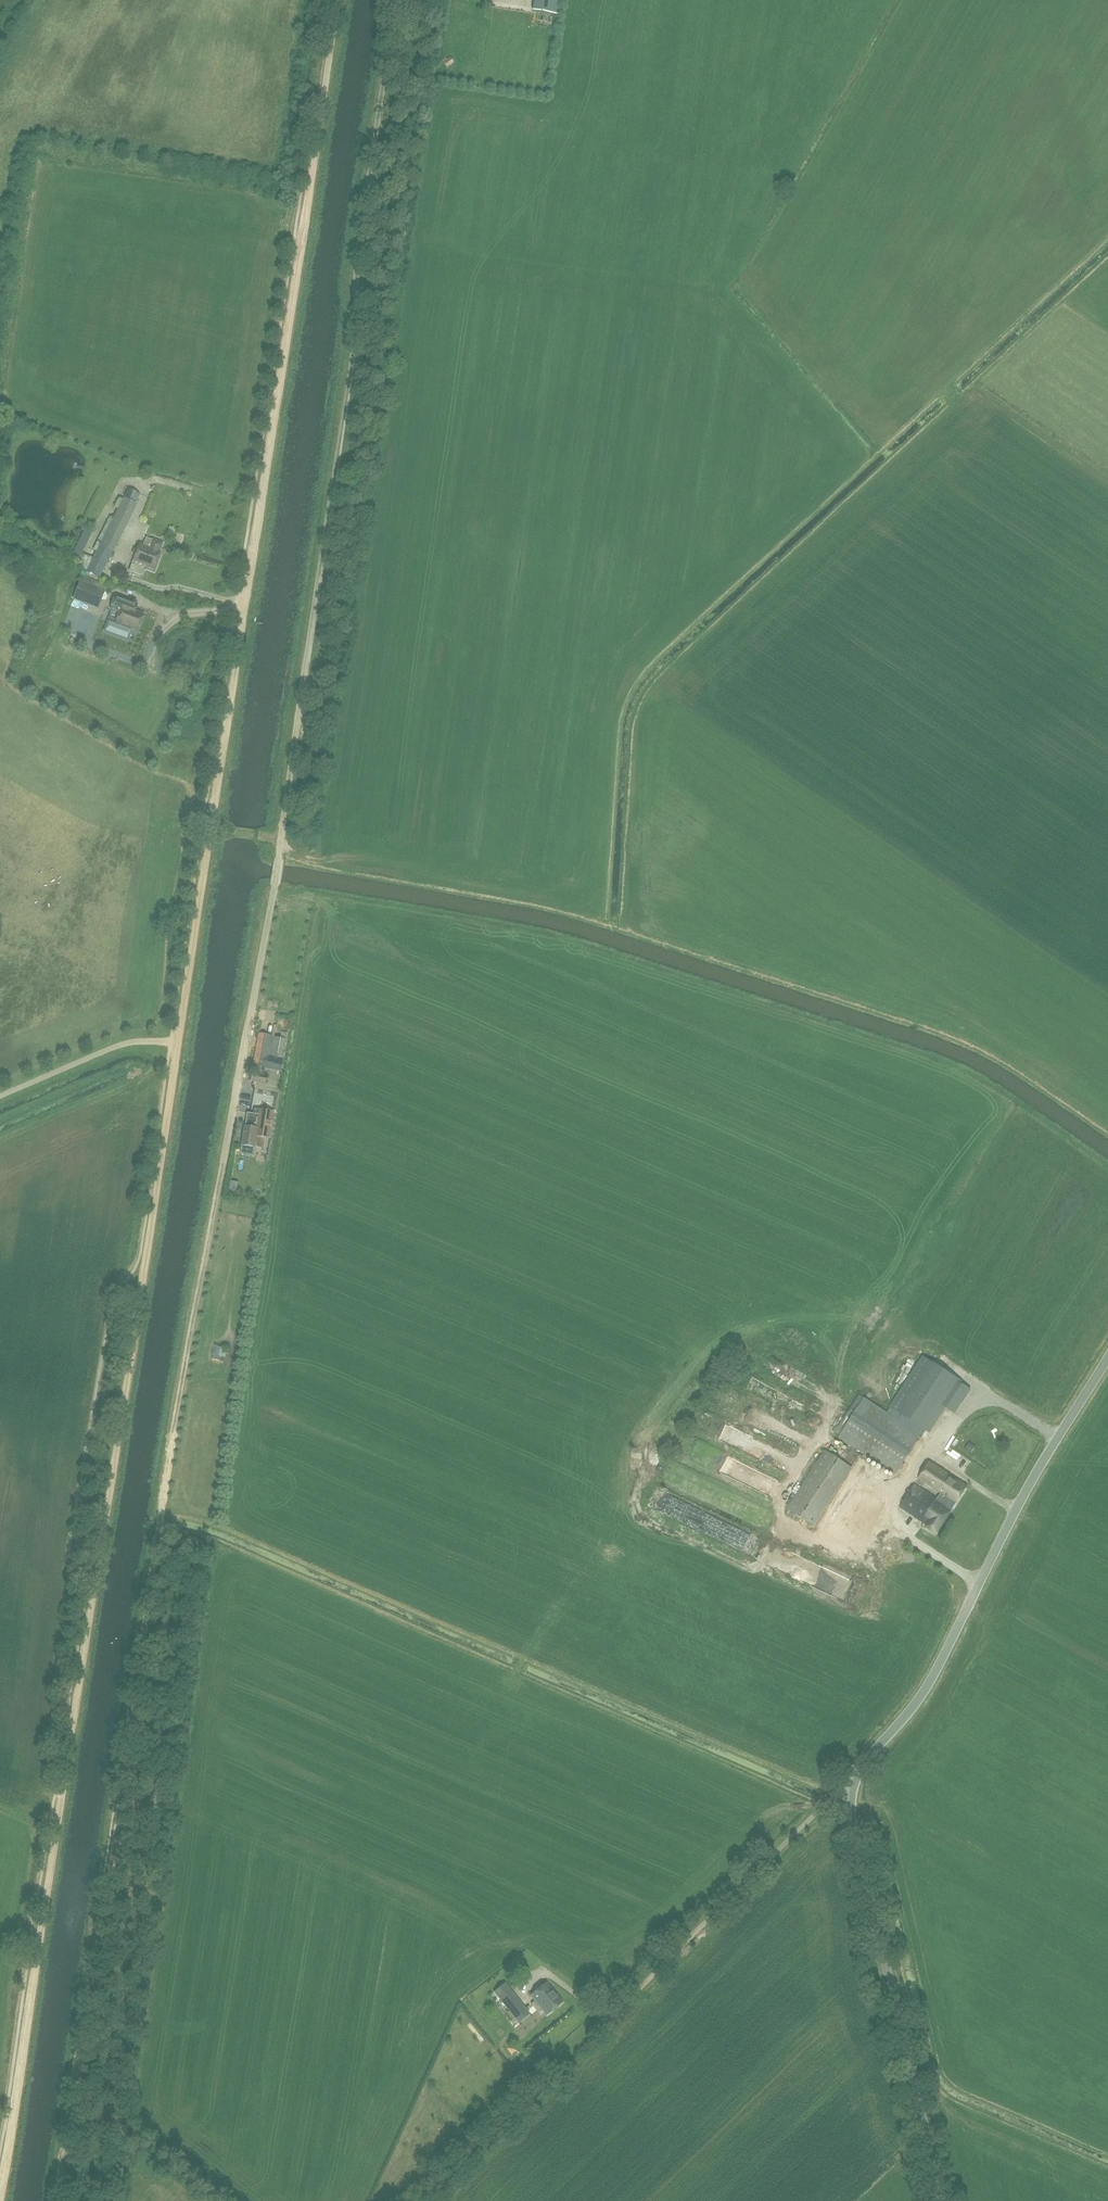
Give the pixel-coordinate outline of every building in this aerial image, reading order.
[(532,11),(558,15),(560,0),(534,0),(532,11)] [(450,67),(458,63),(455,58),(447,62),(450,67)] [(517,73),(526,73),(525,59),(515,59),(517,73)] [(140,497),(142,491),(135,488),(133,495),(140,497)] [(117,541),(118,542),(125,525),(136,504),(123,498),(117,510),(112,519),(112,518),(111,520),(108,519),(97,539),(101,541),(87,570),(99,576),(117,541)] [(160,551),(159,551),(162,543),(151,539),(148,547),(139,543),(132,562),(153,569),(160,551)] [(104,591),(80,582),(76,593),(82,595),(83,591),(95,596),(94,600),(100,602),(104,591)] [(137,630),(143,615),(129,610),(132,603),(115,596),(110,609),(120,613),(116,622),(137,630)] [(93,636),(100,616),(84,610),(77,630),(93,636)] [(281,1070),(287,1038),(288,1033),(275,1031),(268,1068),(281,1070)] [(260,1033),(254,1065),(266,1067),(272,1035),(260,1033)] [(266,1084),(267,1074),(253,1072),(251,1081),(266,1084)] [(248,1108),(253,1109),(252,1113),(247,1112),(245,1122),(245,1126),(244,1126),(241,1145),(254,1147),(263,1148),(265,1137),(269,1138),(273,1112),(259,1109),(261,1096),(250,1094),(248,1108)] [(931,1362),(899,1412),(931,1432),(946,1408),(955,1414),(971,1390),(961,1384),(962,1382),(931,1362)] [(819,1407),(824,1398),(805,1389),(800,1398),(819,1407)] [(864,1398),(840,1435),(897,1472),(921,1435),(864,1398)] [(764,1458),(770,1444),(763,1441),(757,1455),(764,1458)] [(699,1459),(711,1462),(715,1450),(703,1446),(699,1459)] [(814,1525),(820,1516),(830,1519),(869,1536),(884,1501),(845,1484),(841,1483),(851,1467),(825,1450),(788,1508),(814,1525)] [(723,1458),(714,1461),(716,1467),(725,1465),(723,1458)] [(918,1478),(941,1493),(937,1498),(915,1484),(900,1508),(927,1525),(926,1527),(937,1533),(953,1508),(952,1508),(956,1503),(967,1486),(929,1462),(918,1478)] [(779,1496),(785,1486),(779,1482),(773,1492),(779,1496)] [(531,1995),(547,2014),(562,2002),(547,1983),(531,1995)] [(506,2006),(514,2016),(525,2008),(517,1998),(506,2006)]
